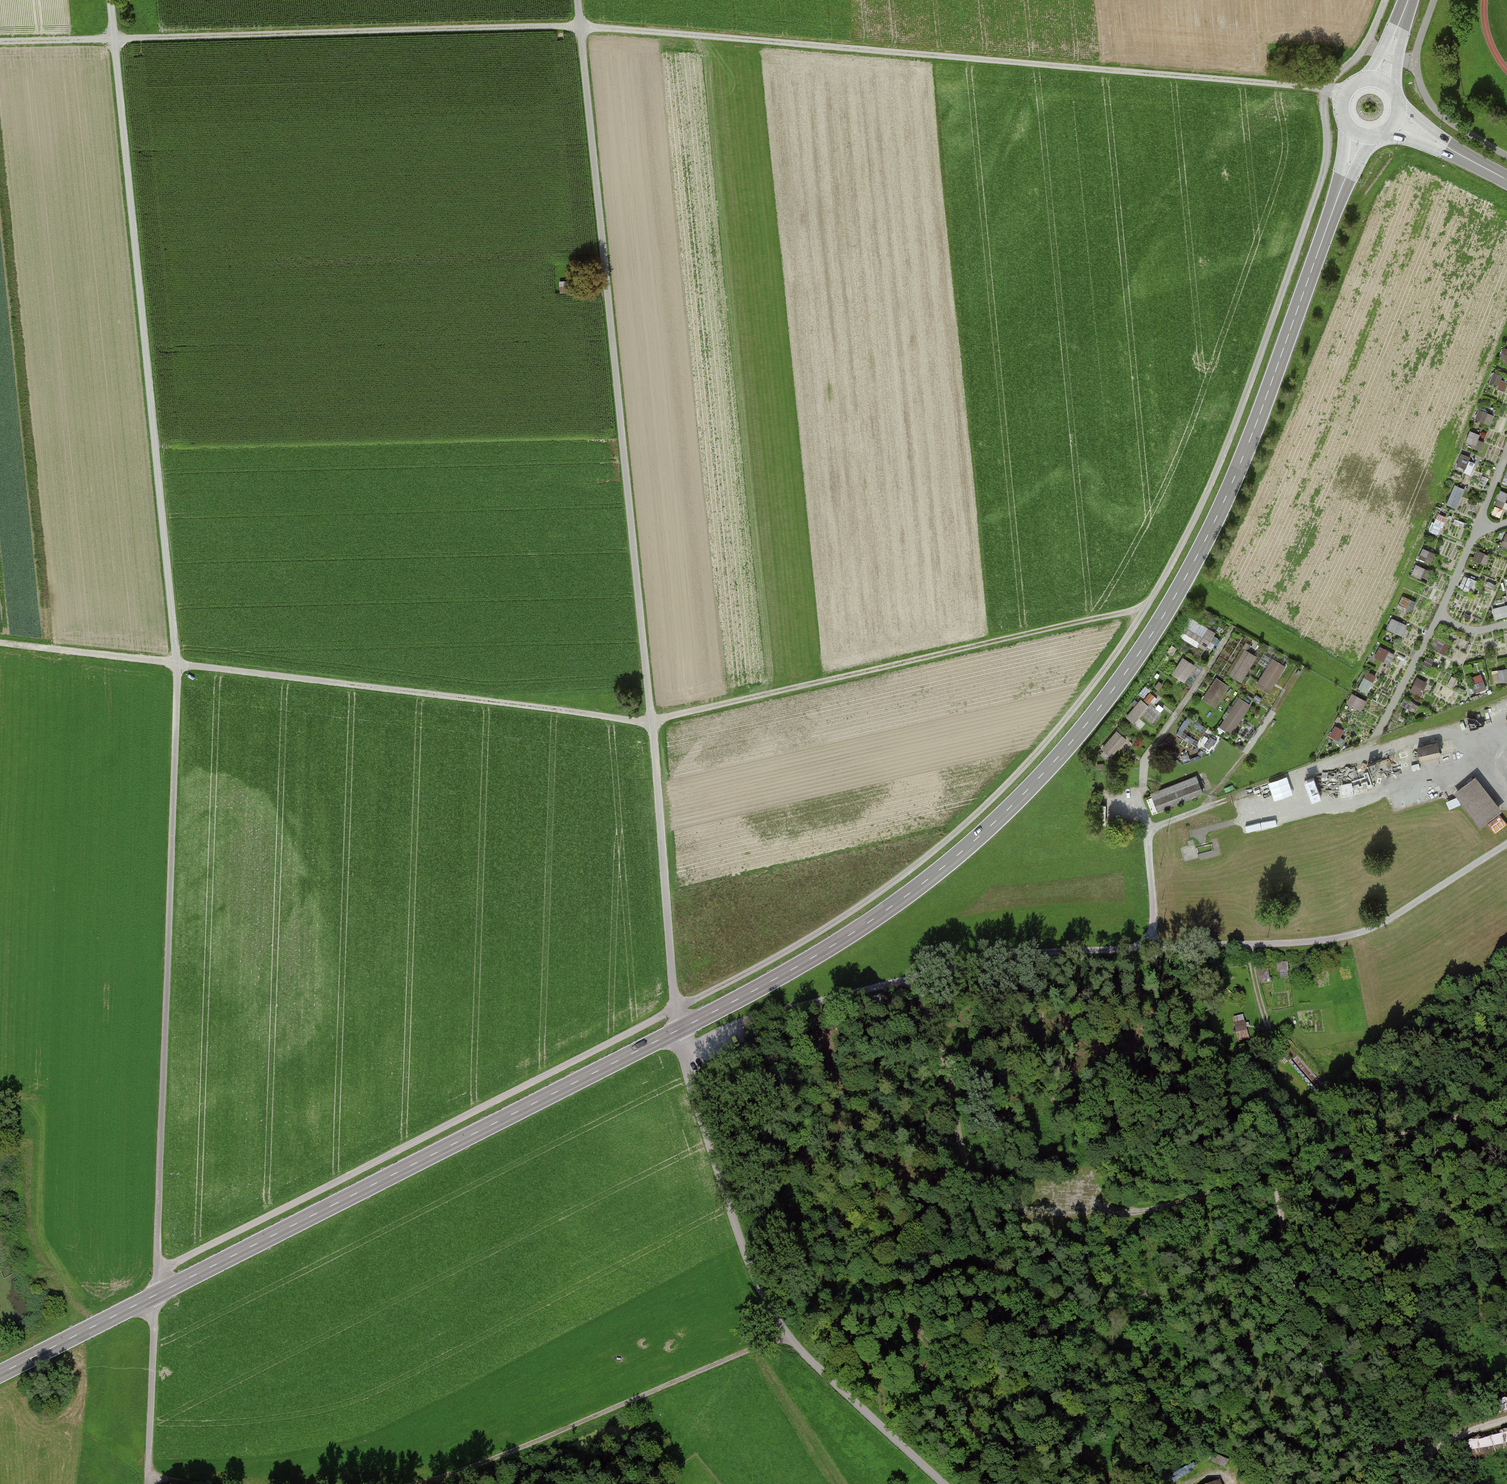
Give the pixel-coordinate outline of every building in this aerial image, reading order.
[(1479,409),(1476,420),(1491,424),(1494,413),(1479,409)] [(1466,444),(1482,449),(1486,437),(1470,432),(1466,444)] [(1476,460),(1462,454),(1457,466),(1471,472),(1476,460)] [(1447,504),(1458,508),(1465,488),(1454,484),(1447,504)] [(1506,497),(1506,492),(1501,490),(1495,504),(1503,507),(1506,497)] [(1476,550),(1473,561),(1488,564),(1491,553),(1476,550)] [(1506,616),(1506,604),(1492,608),(1495,619),(1506,616)] [(1190,616),(1178,635),(1203,651),(1216,632),(1190,616)] [(1392,618),(1387,629),(1403,635),(1407,624),(1392,618)] [(1389,664),(1395,653),(1381,645),(1374,656),(1389,664)] [(1242,683),(1256,658),(1242,650),(1228,675),(1242,683)] [(1184,684),(1193,667),(1182,660),(1172,677),(1184,684)] [(1270,691),(1284,668),(1271,661),(1257,684),(1270,691)] [(1357,688),(1367,693),(1377,675),(1367,670),(1357,688)] [(1495,681),(1506,681),(1506,670),(1495,670),(1495,681)] [(1471,677),(1476,692),(1487,688),(1482,673),(1471,677)] [(1411,692),(1422,696),(1428,680),(1416,676),(1411,692)] [(1214,710),(1229,689),(1216,680),(1202,702),(1214,710)] [(1362,710),(1367,700),(1352,692),(1347,703),(1362,710)] [(1416,712),(1420,706),(1405,697),(1402,704),(1416,712)] [(1231,735),(1249,706),(1238,699),(1220,728),(1231,735)] [(1140,702),(1125,718),(1134,726),(1148,710),(1140,702)] [(1115,733),(1100,750),(1111,759),(1126,743),(1115,733)] [(1452,740),(1438,744),(1441,754),(1455,751),(1452,740)] [(1416,750),(1419,762),(1439,757),(1436,745),(1416,750)] [(1196,777),(1152,794),(1158,810),(1202,793),(1196,777)] [(1473,779),(1453,795),(1478,828),(1499,812),(1473,779)] [(1266,967),(1257,969),(1260,983),(1268,982),(1266,967)] [(1242,1017),(1232,1020),(1238,1043),(1248,1041),(1242,1017)]
